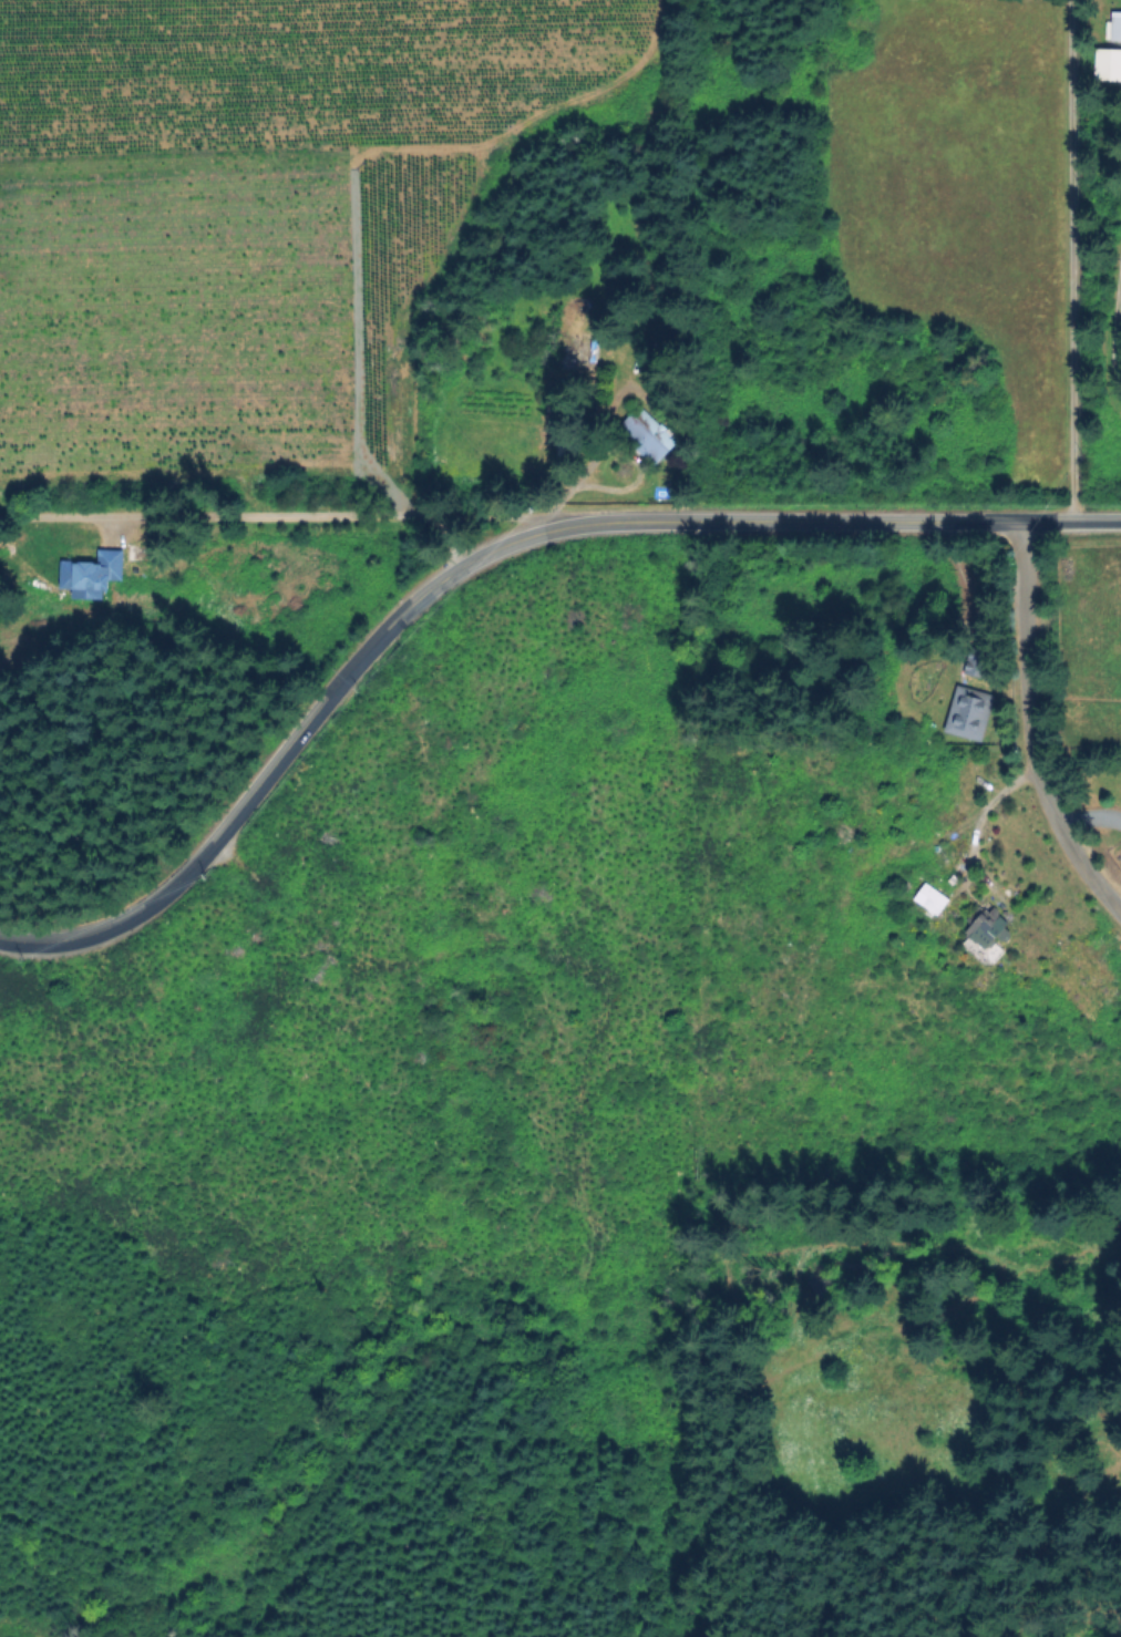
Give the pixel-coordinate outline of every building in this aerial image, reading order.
[(1109,14),(1109,44),(1120,44),(1120,14),(1109,14)] [(613,432),(651,467),(674,442),(636,407),(613,432)] [(95,563),(58,562),(57,590),(69,590),(69,599),(103,600),(104,581),(120,582),(120,552),(95,551),(95,563)] [(980,741),(990,695),(953,687),(943,734),(980,741)] [(962,936),(983,950),(1007,913),(986,899),(962,936)]
